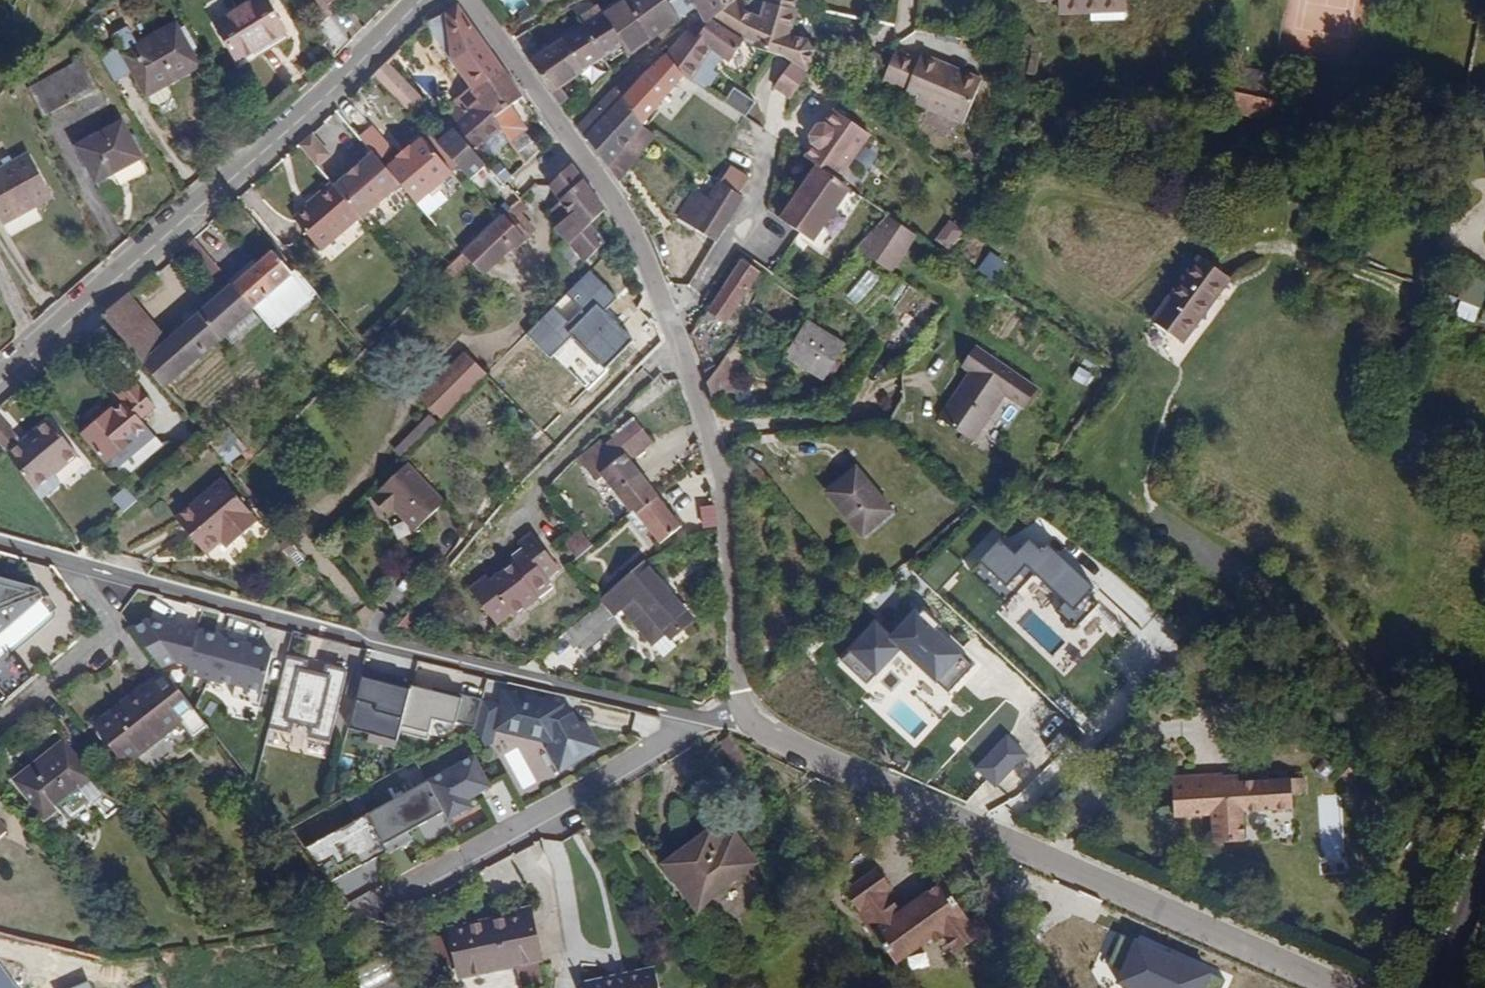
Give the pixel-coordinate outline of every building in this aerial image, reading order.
[(216,24),(237,61),(286,32),(266,0),(254,0),(216,24)] [(323,9),(335,0),(316,0),(323,9)] [(630,56),(679,17),(670,3),(667,0),(625,0),(613,0),(599,8),(621,44),(630,56)] [(707,22),(712,18),(725,6),(721,0),(695,0),(707,22)] [(769,3),(797,11),(800,0),(770,0),(769,3)] [(1126,3),(1126,0),(1060,0),(1061,12),(1093,11),(1093,4),(1126,3)] [(725,6),(712,18),(729,32),(730,31),(744,13),(734,2),(725,6)] [(761,16),(753,46),(784,55),(790,33),(797,11),(769,3),(765,2),(761,16)] [(458,5),(444,12),(450,61),(470,88),(504,69),(458,5)] [(603,57),(621,44),(599,8),(597,5),(578,17),(581,22),(603,57)] [(761,16),(744,13),(730,31),(745,41),(753,46),(761,16)] [(729,32),(712,18),(707,22),(688,31),(713,51),(724,58),(731,62),(745,41),(730,31),(729,32)] [(118,46),(100,56),(116,81),(132,72),(146,97),(200,65),(174,22),(138,44),(122,53),(118,46)] [(576,76),(603,57),(581,22),(571,28),(574,33),(555,45),(576,76)] [(111,36),(118,46),(122,53),(138,44),(127,26),(111,36)] [(546,50),(555,45),(574,33),(571,28),(543,45),(546,50)] [(667,56),(683,75),(692,80),(713,51),(688,31),(667,56)] [(790,33),(784,55),(792,61),(808,70),(815,49),(808,38),(790,33)] [(526,56),(562,106),(569,100),(560,87),(576,76),(555,45),(546,50),(543,45),(526,56)] [(724,58),(713,51),(692,80),(710,91),(722,73),(716,69),(724,58)] [(896,51),(883,82),(906,91),(904,98),(962,122),(979,80),(921,55),(918,61),(896,51)] [(615,88),(643,123),(683,75),(667,56),(643,75),(636,66),(615,88)] [(394,57),(375,77),(396,99),(416,79),(394,57)] [(82,61),(30,89),(44,117),(83,95),(91,110),(105,102),(82,61)] [(808,70),(792,61),(775,86),(792,98),(808,70)] [(504,69),(470,88),(482,104),(501,128),(519,156),(525,163),(540,150),(525,132),(527,130),(511,106),(523,96),(504,69)] [(1275,101),(1286,104),(1291,78),(1262,74),(1257,97),(1233,92),(1229,111),(1270,120),(1275,101)] [(737,86),(727,101),(748,116),(759,101),(737,86)] [(456,107),(428,132),(437,142),(453,128),(482,104),(470,88),(469,88),(451,102),(456,107)] [(576,127),(608,166),(643,123),(615,88),(576,127)] [(501,128),(482,104),(453,128),(473,150),(501,128)] [(816,164),(838,179),(869,134),(834,109),(824,123),(817,125),(810,135),(811,142),(816,147),(808,159),(816,164)] [(123,122),(77,147),(96,183),(143,158),(123,122)] [(643,123),(608,166),(620,183),(658,134),(643,123)] [(453,128),(437,142),(456,165),(470,179),(486,166),(473,150),(453,128)] [(428,132),(386,168),(402,187),(415,201),(456,165),(437,142),(428,132)] [(311,135),(298,145),(318,169),(330,158),(311,135)] [(36,208),(54,198),(31,154),(14,162),(10,155),(0,160),(3,168),(0,170),(0,216),(2,219),(33,202),(36,208)] [(335,188),(360,218),(363,220),(402,187),(386,168),(373,154),(335,188)] [(525,163),(519,156),(512,162),(518,169),(525,163)] [(571,163),(548,185),(560,202),(550,210),(560,223),(556,228),(571,246),(574,241),(588,259),(605,242),(591,224),(605,209),(571,163)] [(838,179),(816,164),(779,217),(813,241),(850,188),(838,179)] [(730,167),(721,185),(741,196),(750,178),(730,167)] [(716,182),(708,196),(699,190),(682,218),(691,224),(695,226),(721,185),(716,182)] [(335,188),(330,184),(312,198),(315,201),(294,219),(322,250),(360,218),(335,188)] [(695,226),(717,241),(744,197),(741,196),(721,185),(695,226)] [(504,214),(526,239),(536,230),(522,214),(529,209),(520,199),(518,201),(504,214)] [(5,225),(36,208),(33,202),(2,219),(5,225)] [(461,254),(482,275),(498,261),(494,257),(510,242),(516,248),(526,239),(504,214),(501,215),(466,250),(461,254)] [(865,255),(863,255),(887,271),(919,236),(887,214),(855,248),(865,255)] [(574,241),(571,246),(584,263),(588,259),(574,241)] [(262,319),(268,325),(307,292),(291,273),(271,251),(233,285),(253,309),(262,319)] [(1154,322),(1183,343),(1230,279),(1201,258),(1154,322)] [(726,323),(761,272),(743,260),(709,311),(726,323)] [(268,325),(272,331),(315,291),(296,268),(291,273),(307,292),(268,325)] [(101,314),(165,389),(225,335),(253,309),(233,285),(169,342),(127,292),(101,314)] [(567,334),(604,368),(633,341),(596,304),(567,334)] [(1481,306),(1475,322),(1484,325),(1484,308),(1481,306)] [(253,309),(225,335),(233,343),(262,319),(253,309)] [(807,320),(784,356),(823,380),(847,344),(807,320)] [(939,418),(975,442),(1006,397),(1023,407),(1038,386),(979,347),(963,366),(965,368),(970,371),(939,418)] [(421,397),(441,419),(449,413),(487,374),(465,353),(421,397)] [(706,384),(712,400),(741,386),(726,356),(717,367),(709,380),(706,384)] [(80,434),(119,480),(161,444),(141,419),(155,407),(126,372),(109,386),(123,403),(113,411),(111,408),(80,434)] [(576,405),(571,410),(581,419),(586,415),(576,405)] [(581,419),(571,410),(564,417),(575,426),(581,419)] [(2,445),(17,433),(0,414),(0,443),(2,445)] [(404,458),(436,423),(428,415),(395,450),(404,458)] [(8,453),(41,498),(60,482),(54,474),(77,456),(47,420),(8,453)] [(626,428),(643,450),(653,443),(636,421),(626,428)] [(220,454),(238,439),(229,427),(209,443),(220,454)] [(633,511),(654,492),(630,461),(643,450),(626,428),(605,444),(602,441),(580,458),(596,479),(603,476),(630,513),(633,511)] [(220,454),(228,465),(249,449),(238,439),(220,454)] [(63,482),(86,467),(80,458),(57,473),(63,482)] [(394,508),(416,530),(444,502),(407,464),(378,492),(380,495),(374,501),(387,514),(394,508)] [(857,467),(827,492),(864,537),(894,512),(857,467)] [(259,522),(224,480),(177,519),(206,553),(222,540),(228,547),(259,522)] [(121,512),(137,503),(128,488),(112,497),(121,512)] [(680,526),(654,492),(633,511),(659,544),(680,526)] [(716,526),(714,507),(702,508),(703,527),(716,526)] [(564,544),(577,559),(594,544),(581,529),(564,544)] [(519,541),(522,546),(525,549),(512,559),(510,561),(513,565),(491,581),(487,575),(469,588),(496,625),(512,614),(515,616),(553,587),(547,579),(560,569),(531,532),(519,541)] [(1015,555),(1000,540),(972,569),(1006,603),(1034,574),(1065,604),(1058,611),(1075,628),(1099,604),(1089,594),(1095,588),(1051,545),(1043,554),(1029,541),(1015,555)] [(525,549),(522,546),(510,555),(512,559),(525,549)] [(692,619),(642,562),(599,600),(601,603),(563,635),(574,648),(580,644),(585,650),(618,622),(613,617),(622,609),(653,645),(665,634),(670,638),(692,619)] [(0,583),(0,695),(13,712),(38,691),(15,662),(62,625),(41,595),(0,583)] [(874,623),(840,660),(866,684),(899,648),(947,693),(973,665),(935,630),(940,625),(922,609),(918,614),(914,611),(890,637),(874,623)] [(398,624),(410,630),(419,619),(409,611),(398,624)] [(167,669),(180,661),(191,663),(197,634),(149,623),(135,630),(167,669)] [(225,638),(198,632),(197,634),(191,663),(189,674),(238,684),(235,696),(262,702),(274,649),(247,643),(246,645),(224,640),(225,638)] [(286,656),(272,723),(292,727),(294,717),(315,722),(313,732),(332,736),(347,669),(327,665),(325,674),(308,671),(307,675),(303,674),(304,670),(306,660),(286,656)] [(387,676),(366,672),(352,729),(373,734),(371,742),(398,749),(402,735),(412,692),(385,685),(387,676)] [(385,685),(412,692),(413,688),(414,683),(387,676),(385,685)] [(140,771),(194,727),(161,687),(107,732),(140,771)] [(462,700),(413,688),(412,692),(402,735),(430,742),(435,721),(476,729),(483,701),(463,696),(462,700)] [(561,707),(506,694),(503,706),(495,736),(547,748),(546,753),(560,775),(596,747),(585,727),(557,720),(561,707)] [(503,706),(483,701),(476,729),(487,752),(491,750),(495,736),(503,706)] [(1028,754),(1009,736),(977,769),(996,788),(1028,754)] [(91,792),(105,781),(73,742),(22,782),(56,821),(74,806),(84,817),(99,803),(91,792)] [(471,804),(467,796),(490,784),(475,756),(427,782),(441,809),(446,817),(471,804)] [(1220,801),(1222,830),(1253,827),(1250,798),(1300,794),(1298,780),(1310,778),(1309,763),(1229,770),(1228,763),(1178,767),(1181,805),(1220,801)] [(399,773),(404,786),(423,780),(419,766),(399,773)] [(427,782),(369,813),(386,846),(387,848),(410,836),(405,827),(441,809),(427,782)] [(1343,796),(1322,795),(1321,836),(1341,837),(1343,796)] [(862,811),(858,805),(852,809),(858,815),(862,811)] [(369,813),(314,843),(337,871),(386,846),(369,813)] [(722,843),(713,829),(666,860),(697,906),(707,892),(753,862),(735,835),(722,843)] [(907,905),(906,902),(897,909),(880,886),(887,881),(873,864),(843,888),(874,928),(907,905)] [(940,876),(906,902),(907,905),(927,932),(930,929),(934,934),(944,927),(957,943),(977,928),(964,911),(966,910),(940,876)] [(452,967),(534,950),(530,928),(525,899),(499,904),(500,910),(442,921),(452,967)] [(907,905),(874,928),(896,956),(927,932),(907,905)] [(1225,968),(1172,958),(1168,979),(1213,987),(1221,987),(1225,968)] [(394,979),(388,961),(354,974),(359,987),(371,987),(394,979)] [(650,961),(580,975),(583,987),(656,987),(650,961)]
